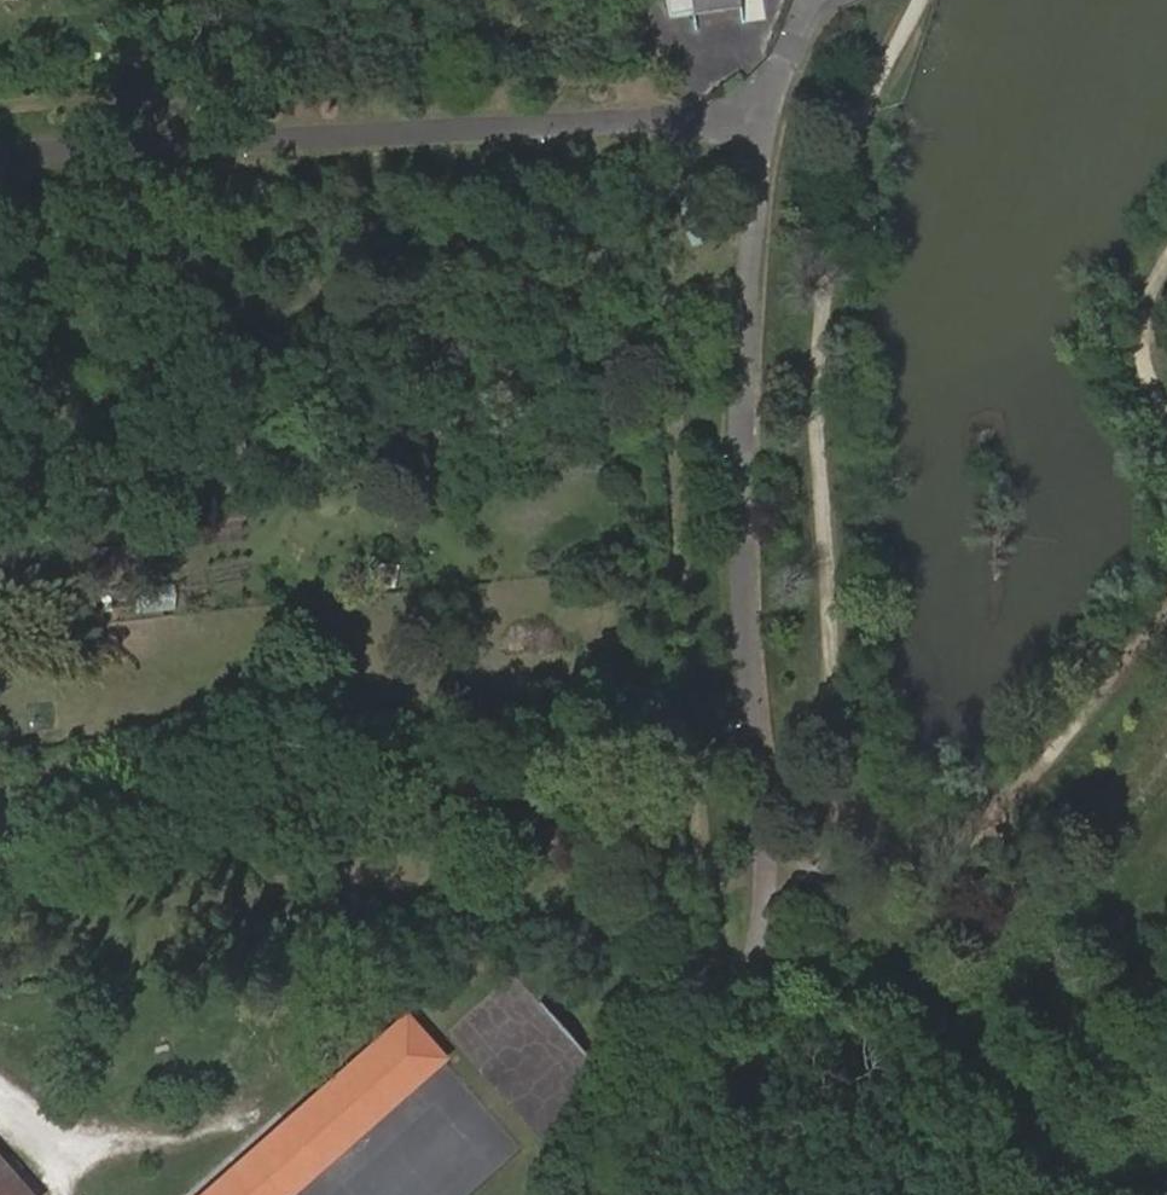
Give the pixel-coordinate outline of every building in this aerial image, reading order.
[(520,975),(457,1028),(524,1108),(587,1056),(520,975)] [(210,1194),(296,1194),(442,1063),(403,1020),(210,1194)] [(0,1162),(0,1194),(30,1194),(0,1162)]
